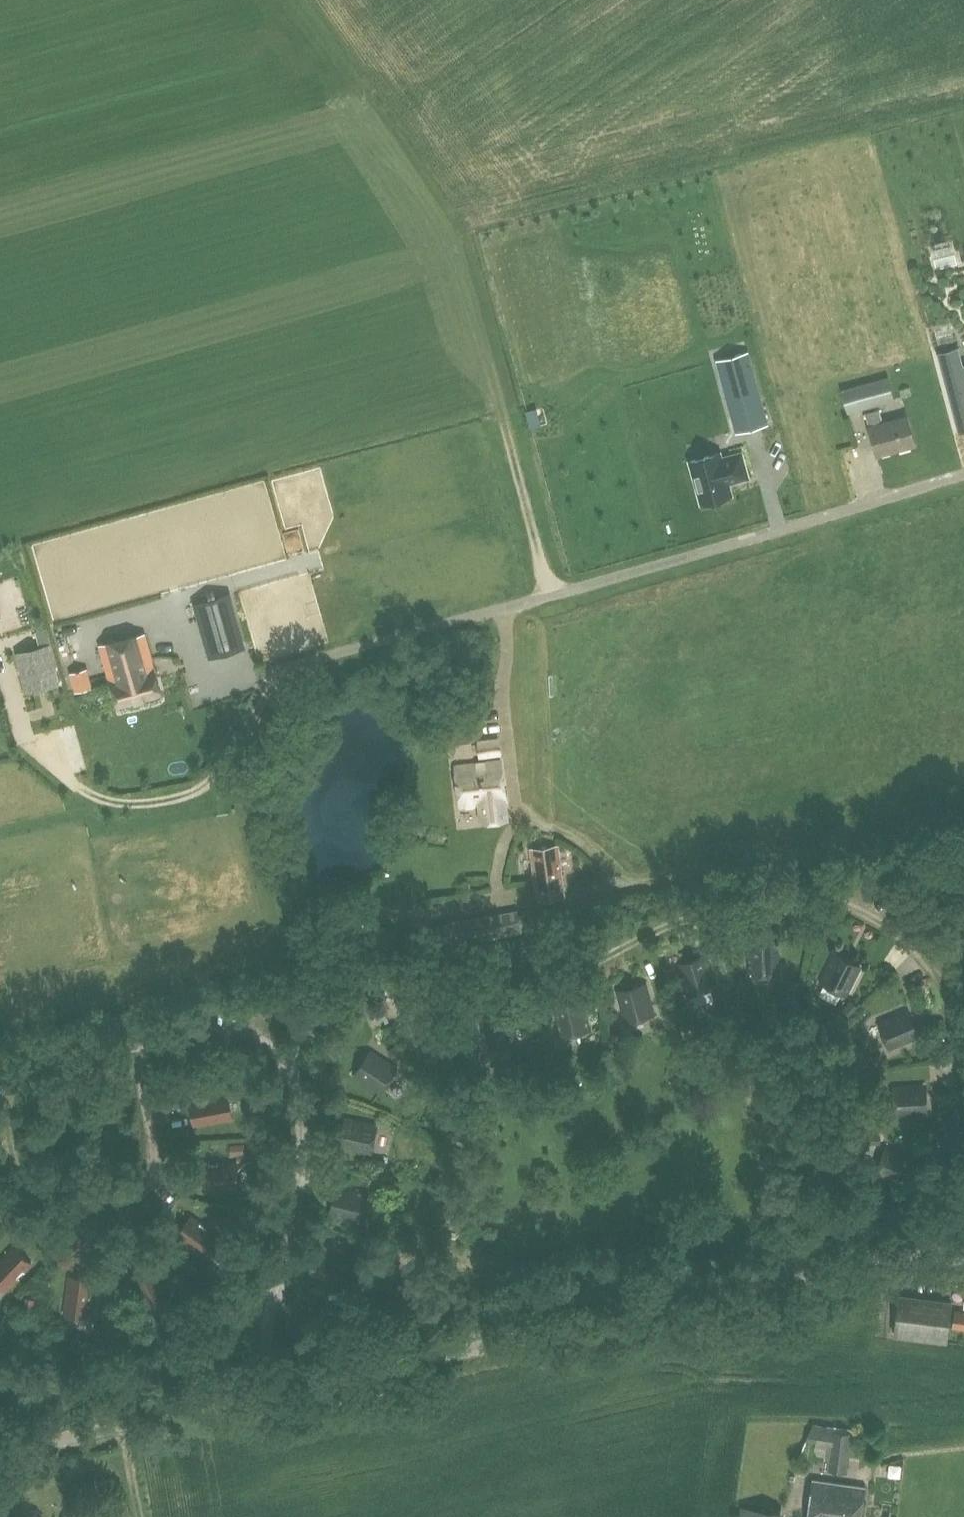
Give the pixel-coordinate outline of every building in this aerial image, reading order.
[(963,319),(963,296),(955,299),(962,319),(963,319)] [(963,365),(959,348),(937,354),(955,421),(963,419),(963,364),(963,365)] [(768,423),(748,354),(719,361),(739,431),(768,423)] [(888,375),(842,388),(848,413),(895,399),(888,375)] [(878,412),(868,415),(871,428),(869,428),(877,457),(916,447),(908,418),(882,425),(878,412)] [(729,467),(700,476),(712,518),(741,510),(738,497),(758,491),(751,467),(731,473),(729,467)] [(172,506),(159,509),(165,534),(178,531),(172,506)] [(229,595),(198,604),(211,652),(242,643),(229,595)] [(35,631),(39,647),(47,645),(49,644),(45,628),(35,631)] [(108,674),(112,686),(115,685),(121,706),(162,694),(145,633),(100,645),(108,674)] [(47,645),(17,653),(28,691),(58,683),(47,645)] [(87,667),(69,672),(74,692),(92,687),(87,667)] [(479,741),(482,758),(501,756),(501,738),(479,741)] [(486,815),(508,813),(503,759),(455,764),(462,805),(476,804),(477,816),(486,815)] [(565,909),(557,845),(532,848),(538,899),(540,912),(565,909)] [(778,974),(776,941),(763,942),(764,945),(747,946),(749,976),(778,974)] [(715,986),(705,955),(693,959),(694,962),(678,967),(687,995),(715,986)] [(845,995),(860,966),(849,960),(847,962),(833,955),(819,982),(845,995)] [(785,991),(793,993),(795,981),(787,979),(785,991)] [(653,1014),(645,982),(632,986),(633,988),(617,993),(625,1021),(653,1014)] [(732,996),(729,985),(721,986),(724,998),(732,996)] [(589,1030),(582,998),(570,1000),(570,1003),(554,1006),(560,1036),(589,1030)] [(849,1015),(857,1006),(851,1000),(843,1009),(849,1015)] [(676,1021),(672,1010),(664,1013),(668,1024),(676,1021)] [(919,1036),(914,1024),(911,1025),(905,1010),(877,1022),(889,1049),(919,1036)] [(513,1044),(509,1012),(496,1014),(496,1016),(480,1019),(485,1048),(513,1044)] [(869,1018),(860,1026),(869,1036),(878,1028),(869,1018)] [(545,1040),(537,1041),(539,1053),(547,1052),(545,1040)] [(534,1054),(531,1042),(523,1044),(525,1056),(534,1054)] [(387,1048),(393,1059),(400,1055),(395,1044),(387,1048)] [(397,1068),(369,1050),(362,1060),(365,1062),(356,1076),(381,1092),(397,1068)] [(865,1059),(866,1067),(878,1065),(877,1057),(865,1059)] [(428,1073),(423,1062),(415,1066),(421,1077),(428,1073)] [(223,1087),(235,1085),(233,1076),(221,1079),(223,1087)] [(927,1113),(926,1100),(923,1101),(923,1084),(893,1086),(894,1115),(927,1113)] [(189,1101),(194,1125),(232,1118),(232,1116),(228,1117),(224,1095),(228,1095),(228,1094),(208,1097),(209,1099),(201,1100),(200,1099),(189,1101)] [(377,1124),(345,1117),(342,1130),(345,1130),(341,1146),(371,1153),(377,1124)] [(886,1126),(886,1117),(874,1118),(874,1126),(886,1126)] [(879,1134),(867,1134),(868,1143),(880,1142),(879,1134)] [(231,1152),(243,1152),(242,1143),(230,1144),(231,1152)] [(906,1184),(910,1172),(908,1171),(913,1156),(885,1146),(875,1173),(906,1184)] [(373,1158),(371,1166),(383,1168),(385,1160),(373,1158)] [(198,1162),(197,1186),(236,1187),(236,1186),(233,1186),(233,1164),(237,1164),(237,1163),(217,1162),(217,1164),(209,1164),(209,1162),(198,1162)] [(369,1175),(368,1183),(380,1186),(381,1177),(369,1175)] [(368,1193),(336,1185),(333,1198),(336,1198),(332,1214),(360,1221),(368,1193)] [(227,1224),(230,1216),(219,1211),(215,1219),(227,1224)] [(191,1215),(176,1235),(207,1258),(208,1257),(205,1255),(218,1237),(221,1240),(222,1239),(206,1227),(205,1228),(199,1223),(200,1222),(191,1215)] [(354,1241),(352,1249),(364,1252),(366,1244),(354,1241)] [(13,1246),(0,1260),(0,1282),(6,1288),(3,1290),(4,1291),(18,1277),(17,1276),(22,1270),(23,1271),(31,1263),(13,1246)] [(151,1260),(129,1271),(145,1306),(147,1305),(145,1302),(165,1293),(166,1296),(168,1295),(159,1278),(158,1278),(154,1271),(156,1270),(151,1260)] [(88,1317),(91,1297),(89,1297),(90,1289),(92,1289),(93,1278),(69,1275),(64,1314),(65,1314),(65,1310),(87,1313),(87,1317),(88,1317)] [(189,1295),(195,1290),(187,1281),(181,1286),(189,1295)] [(947,1341),(952,1301),(901,1294),(895,1335),(947,1341)] [(22,1308),(31,1310),(34,1299),(26,1296),(22,1308)] [(114,1309),(105,1311),(107,1325),(117,1323),(114,1309)] [(953,1327),(963,1329),(963,1311),(957,1310),(953,1327)] [(830,1469),(847,1473),(854,1428),(812,1422),(805,1440),(813,1441),(813,1443),(826,1444),(824,1459),(829,1460),(827,1469),(830,1469)] [(868,1487),(814,1479),(808,1516),(863,1516),(868,1487)] [(746,1504),(747,1516),(787,1516),(786,1501),(746,1504)]
